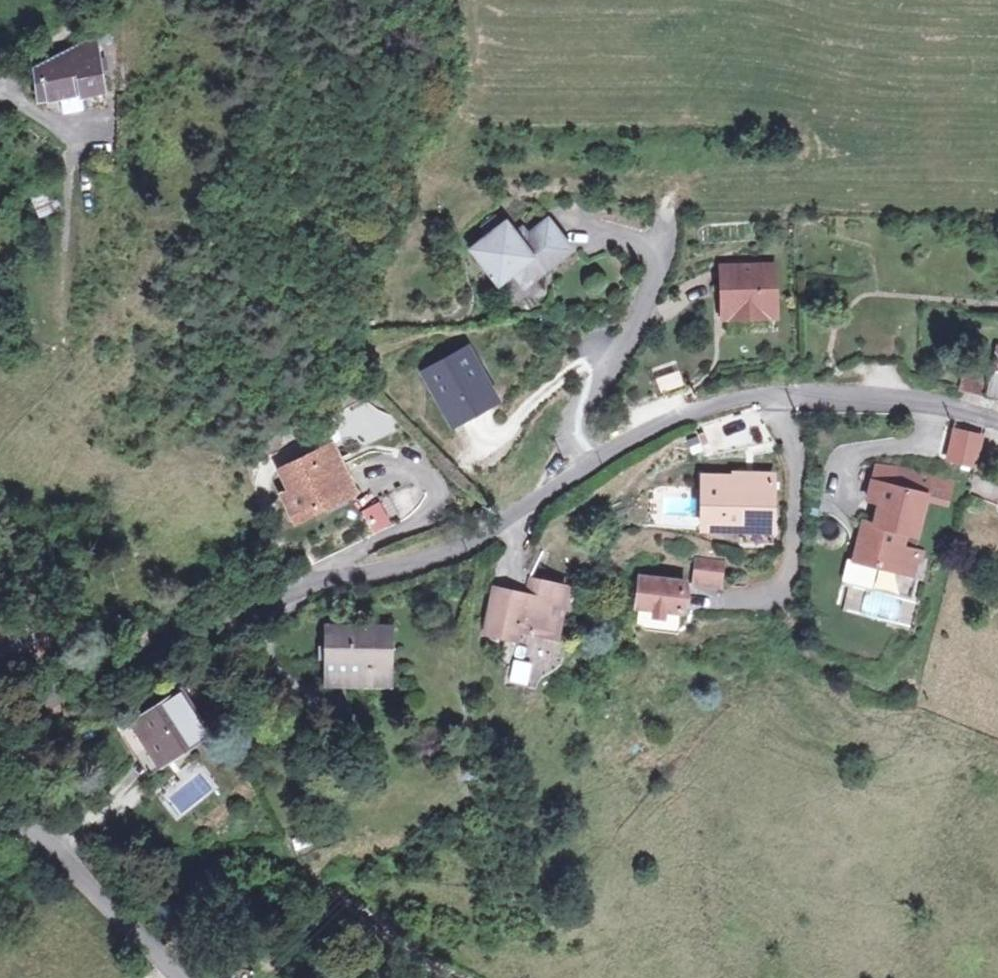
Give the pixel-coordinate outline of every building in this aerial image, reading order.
[(97,54),(91,55),(90,37),(57,57),(41,61),(33,68),(36,97),(76,90),(77,93),(100,92),(97,54)] [(62,210),(57,190),(32,197),(38,217),(62,210)] [(500,215),(467,242),(482,261),(494,275),(519,256),(530,270),(565,241),(542,212),(522,228),(515,234),(510,227),(500,215)] [(517,221),(510,227),(515,234),(522,228),(517,221)] [(767,255),(713,258),(716,309),(769,306),(767,255)] [(427,363),(422,366),(449,415),(491,391),(464,342),(458,345),(479,381),(447,399),(427,363)] [(989,355),(973,351),(969,388),(997,394),(997,346),(991,344),(989,355)] [(479,381),(458,345),(427,363),(447,399),(479,381)] [(669,351),(642,361),(652,388),(679,378),(669,351)] [(944,459),(974,468),(983,436),(953,428),(944,459)] [(321,506),(317,496),(350,481),(332,442),(283,465),(291,483),(282,488),(295,517),(321,506)] [(762,517),(762,501),(773,501),(772,471),(701,473),(703,523),(742,524),(741,518),(762,517)] [(865,493),(876,496),(871,518),(861,515),(852,555),(894,564),(899,540),(902,526),(913,528),(922,487),(869,475),(865,493)] [(899,540),(894,564),(910,568),(914,550),(918,551),(919,544),(899,540)] [(721,560),(693,557),(692,581),(719,583),(721,560)] [(520,626),(522,617),(557,626),(569,576),(533,567),(530,582),(498,575),(489,618),(520,626)] [(683,581),(639,576),(636,605),(680,610),(683,581)] [(636,605),(628,605),(638,623),(644,629),(678,632),(680,610),(636,605)] [(387,685),(390,657),(333,652),(328,699),(380,703),(381,686),(387,685)] [(528,686),(530,662),(511,660),(509,684),(528,686)] [(141,717),(159,750),(198,727),(180,693),(141,717)]
